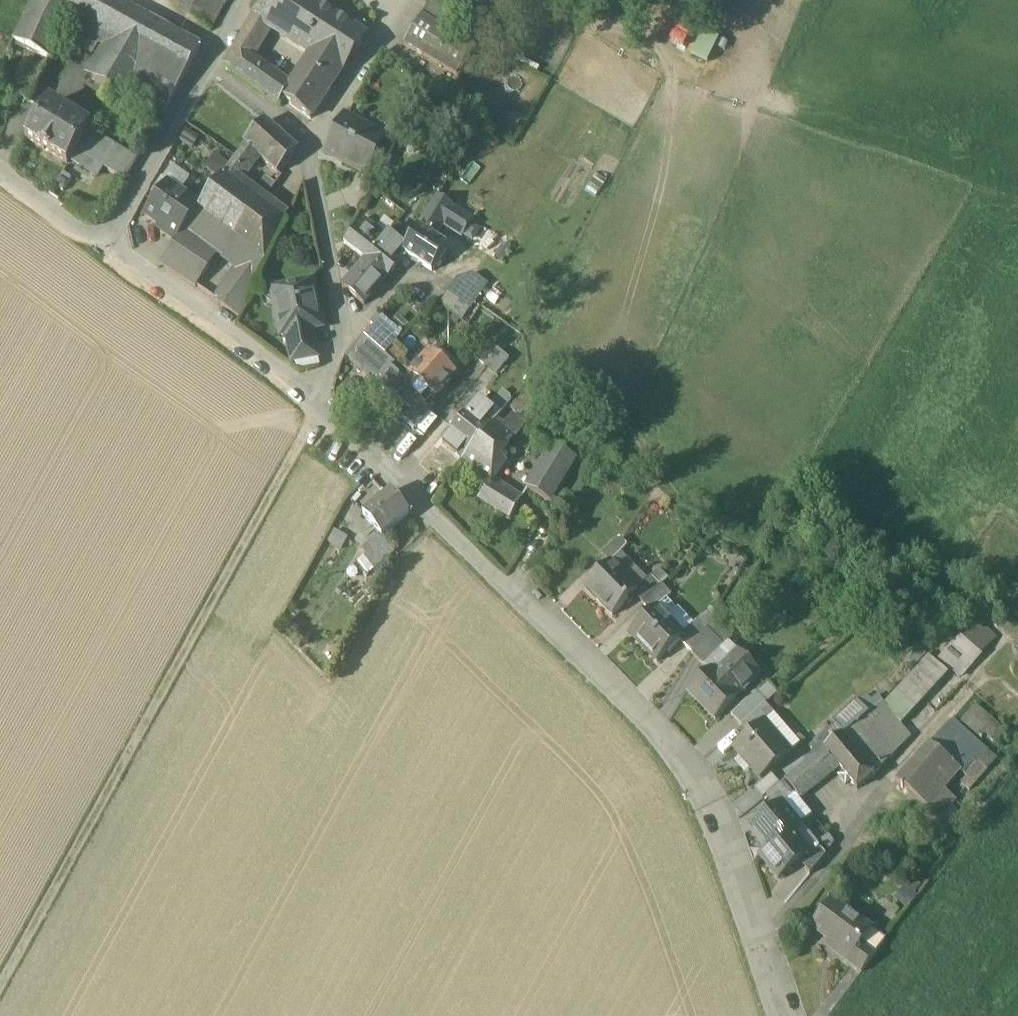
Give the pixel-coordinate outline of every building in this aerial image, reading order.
[(0,73),(0,86),(30,101),(71,18),(80,0),(36,0),(0,73)] [(71,18),(88,28),(102,0),(80,0),(71,18)] [(114,0),(102,0),(88,28),(114,41),(93,79),(122,97),(160,25),(114,0)] [(188,18),(211,29),(227,0),(199,0),(188,18)] [(255,14),(271,24),(290,36),(313,0),(264,0),(255,14)] [(367,35),(313,0),(290,36),(314,51),(343,69),(344,69),(367,35)] [(434,0),(430,0),(422,15),(422,16),(456,36),(466,18),(443,5),(434,0)] [(290,85),(250,57),(271,24),(255,14),(224,64),(279,102),(290,85)] [(456,36),(422,16),(422,15),(421,15),(421,16),(414,29),(413,29),(412,30),(413,30),(406,42),(405,41),(404,43),(406,44),(406,43),(422,53),(421,53),(423,54),(423,53),(439,63),(440,64),(455,73),(457,74),(458,72),(457,72),(473,46),(456,36)] [(201,48),(160,25),(122,97),(161,119),(201,48)] [(343,69),(314,51),(290,85),(279,102),(282,104),(286,99),(312,116),(343,69)] [(471,121),(429,98),(417,120),(427,125),(425,129),(447,141),(449,138),(459,143),(471,121)] [(150,127),(109,103),(97,122),(138,146),(150,127)] [(87,129),(49,105),(28,138),(66,162),(74,150),(87,129)] [(503,106),(494,126),(513,134),(522,114),(503,106)] [(382,136),(345,117),(325,154),(364,176),(366,171),(384,137),(382,136)] [(298,152),(265,122),(246,144),(248,145),(258,155),(278,174),(298,152)] [(384,137),(366,171),(377,177),(400,135),(386,128),(382,136),(384,137)] [(139,162),(87,129),(74,150),(126,182),(139,162)] [(248,145),(225,173),(236,182),(258,155),(248,145)] [(201,206),(197,212),(236,240),(263,203),(253,196),(236,182),(225,173),(225,174),(219,183),(201,206)] [(276,183),(266,176),(253,196),(263,203),(276,183)] [(174,197),(161,189),(142,216),(158,227),(161,223),(169,228),(177,215),(189,224),(197,212),(201,206),(179,191),(174,197)] [(436,198),(417,229),(431,237),(439,223),(442,225),(453,208),(436,198)] [(263,203),(236,240),(265,262),(285,220),(263,203)] [(471,220),(453,208),(442,225),(461,236),(471,220)] [(236,240),(197,212),(189,224),(175,244),(162,263),(194,286),(217,254),(234,267),(212,298),(239,318),(265,262),(236,240)] [(189,224),(177,215),(169,228),(163,235),(175,244),(189,224)] [(387,235),(363,218),(355,229),(344,244),(365,260),(366,260),(379,244),(387,235)] [(514,244),(472,218),(471,220),(461,236),(476,246),(502,262),(514,244)] [(387,235),(379,244),(400,262),(405,256),(401,254),(412,238),(396,225),(387,235)] [(412,238),(401,254),(405,256),(431,272),(447,247),(431,237),(417,229),(412,238)] [(400,262),(379,244),(366,260),(387,277),(400,262)] [(387,277),(366,260),(365,260),(343,287),(363,304),(387,277)] [(485,283),(474,276),(467,288),(478,295),(485,283)] [(456,281),(448,295),(470,308),(478,295),(467,288),(456,281)] [(311,283),(280,290),(283,307),(275,308),(280,335),(286,334),(313,329),(314,328),(318,326),(320,322),(320,318),(319,314),(316,311),(315,302),(317,299),(314,285),(311,283)] [(470,308),(448,295),(442,305),(462,321),(470,308)] [(394,344),(375,327),(365,338),(385,355),(394,344)] [(313,329),(286,334),(292,364),(318,358),(313,329)] [(363,339),(350,360),(361,371),(374,350),(363,339)] [(489,343),(475,359),(484,367),(498,350),(489,343)] [(374,350),(361,371),(375,385),(393,365),(374,350)] [(498,350),(484,367),(495,376),(509,359),(498,350)] [(456,374),(430,351),(408,376),(421,386),(434,398),(456,374)] [(403,374),(393,365),(375,385),(399,405),(402,408),(412,397),(421,386),(408,376),(405,379),(403,374)] [(529,382),(508,407),(518,415),(538,390),(529,382)] [(434,398),(421,386),(412,397),(426,409),(434,399),(434,398)] [(496,401),(485,392),(475,405),(476,406),(478,403),(483,407),(481,410),(487,415),(491,410),(500,417),(512,401),(502,393),(496,401)] [(426,409),(412,397),(402,408),(408,413),(402,420),(414,430),(430,412),(426,409)] [(483,407),(478,403),(476,406),(475,405),(443,444),(464,461),(496,422),(500,417),(491,410),(487,415),(481,410),(483,407)] [(573,416),(555,404),(535,434),(553,447),(554,445),(577,460),(587,443),(595,425),(573,416)] [(402,408),(399,405),(393,411),(402,420),(408,413),(402,408)] [(526,425),(513,415),(503,428),(516,438),(526,425)] [(496,422),(464,461),(489,482),(492,485),(505,464),(493,456),(501,445),(504,448),(513,436),(515,438),(516,438),(503,428),(496,422)] [(553,447),(527,489),(550,503),(577,460),(554,445),(553,447)] [(521,503),(492,485),(489,482),(479,499),(511,519),(521,503)] [(409,517),(391,494),(379,503),(376,499),(371,503),(374,507),(363,515),(378,535),(380,538),(381,538),(409,517)] [(378,535),(360,549),(365,556),(384,541),(381,538),(380,538),(378,535)] [(621,537),(605,553),(613,563),(630,547),(621,537)] [(365,556),(355,563),(363,574),(392,552),(384,541),(365,556)] [(629,580),(613,563),(585,588),(611,616),(638,591),(639,590),(638,589),(629,580)] [(670,579),(660,568),(652,576),(662,586),(670,579)] [(640,570),(629,580),(638,589),(649,579),(640,570)] [(649,579),(638,589),(639,590),(638,591),(647,601),(662,587),(662,586),(652,576),(649,579)] [(647,601),(643,605),(651,613),(656,609),(657,610),(667,601),(671,597),(662,587),(647,601)] [(677,612),(667,601),(657,610),(668,621),(677,612)] [(651,613),(630,634),(657,662),(679,642),(683,638),(668,621),(657,610),(656,609),(651,613)] [(683,638),(679,642),(692,656),(706,633),(713,620),(716,615),(711,610),(683,638)] [(732,640),(713,620),(706,633),(722,649),(732,640)] [(722,649),(706,633),(692,656),(703,668),(722,649)] [(979,656),(960,639),(952,647),(938,661),(958,679),(979,656)] [(722,649),(703,668),(709,673),(711,671),(716,676),(733,659),(722,649)] [(1010,665),(1017,671),(1017,652),(1010,665)] [(733,659),(716,676),(738,698),(759,677),(758,676),(754,679),(736,659),(739,656),(737,655),(733,659)] [(928,658),(884,706),(900,727),(947,675),(928,658)] [(709,673),(688,694),(715,721),(738,699),(738,698),(716,676),(711,671),(709,673)] [(755,695),(731,718),(741,728),(765,706),(755,695)] [(958,718),(978,740),(996,724),(975,702),(958,718)] [(868,715),(857,703),(833,724),(843,736),(868,715)] [(884,706),(882,704),(868,715),(871,720),(882,711),(904,739),(895,749),(895,750),(897,751),(909,739),(884,706)] [(765,706),(741,728),(749,737),(764,724),(764,725),(774,716),(765,706)] [(904,739),(882,711),(871,720),(895,749),(904,739)] [(871,720),(868,715),(843,736),(840,738),(872,776),(895,750),(895,749),(871,720)] [(997,760),(951,721),(942,731),(955,743),(943,757),(958,771),(966,778),(961,785),(969,792),(987,771),(988,771),(997,760)] [(764,725),(764,724),(749,737),(733,750),(760,781),(788,756),(773,738),(775,736),(764,725)] [(872,776),(840,738),(824,751),(839,769),(843,774),(839,778),(845,785),(850,782),(856,789),(872,776)] [(943,757),(929,746),(897,782),(926,808),(937,795),(958,771),(943,757)] [(824,751),(785,782),(800,801),(839,769),(824,751)] [(771,776),(755,791),(763,800),(779,785),(771,776)] [(784,785),(767,798),(777,810),(781,806),(782,807),(794,797),(784,785)] [(950,806),(937,795),(926,808),(938,819),(950,806)] [(777,810),(750,831),(768,853),(792,833),(799,828),(782,807),(781,806),(777,810)] [(768,853),(762,858),(780,880),(800,864),(810,856),(809,854),(792,833),(768,853)] [(818,847),(809,854),(810,856),(800,864),(810,876),(825,857),(818,847)] [(889,860),(871,848),(866,856),(883,869),(889,860)] [(833,903),(812,931),(849,959),(850,960),(862,945),(872,932),(833,903)] [(885,942),(872,932),(862,945),(875,955),(885,942)] [(875,955),(862,945),(850,960),(849,959),(846,963),(861,974),(875,955)]
